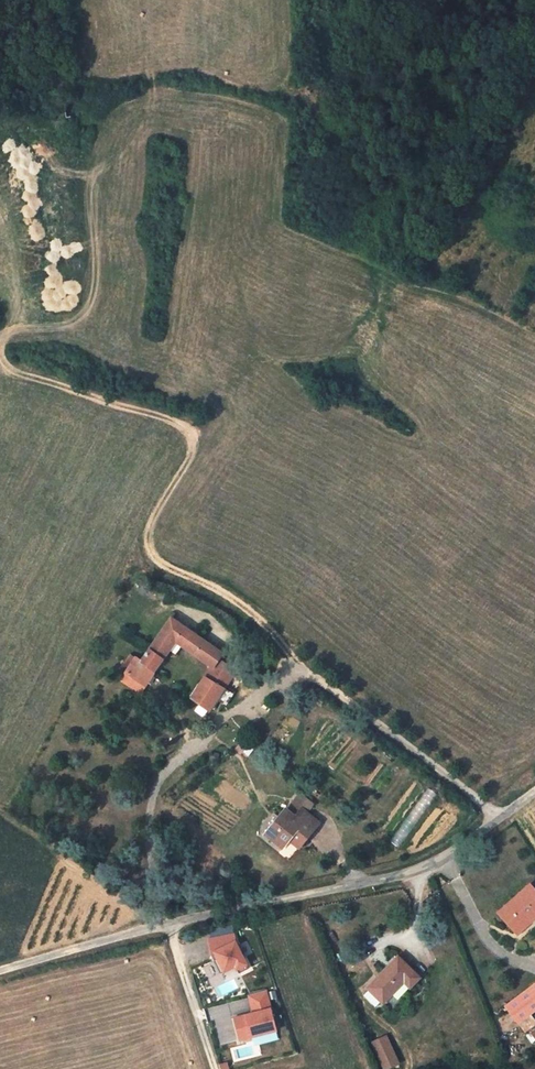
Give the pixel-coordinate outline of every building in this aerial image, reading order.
[(68,117),(81,115),(78,98),(64,101),(68,117)] [(180,645),(201,661),(210,647),(171,619),(151,648),(164,657),(175,642),(180,645)] [(164,657),(169,661),(180,645),(175,642),(164,657)] [(221,654),(210,647),(201,661),(212,668),(215,663),(221,654)] [(155,670),(154,671),(160,675),(164,678),(167,674),(158,667),(163,659),(164,657),(151,648),(141,661),(155,670)] [(154,671),(155,670),(141,661),(136,657),(129,668),(121,680),(140,692),(154,671)] [(212,668),(206,676),(225,687),(233,675),(215,663),(212,668)] [(190,696),(192,697),(191,699),(210,712),(218,699),(225,687),(206,676),(195,693),(193,691),(190,696)] [(227,705),(234,693),(225,687),(218,699),(227,705)] [(247,743),(243,740),(236,749),(241,752),(247,743)] [(322,819),(306,806),(298,817),(286,808),(265,834),(283,847),(296,831),(307,840),(322,819)] [(287,859),(297,851),(292,844),(281,851),(287,859)] [(515,932),(534,914),(534,890),(531,885),(499,914),(515,932)] [(515,932),(517,934),(534,919),(534,914),(515,932)] [(209,937),(220,973),(248,965),(237,929),(209,937)] [(410,987),(420,978),(401,959),(386,973),(384,971),(368,988),(383,1003),(404,982),(410,987)] [(229,971),(209,980),(217,998),(237,989),(229,971)] [(505,1005),(518,1022),(534,1010),(534,983),(505,1005)] [(252,1038),(254,1045),(281,1039),(268,988),(247,993),(252,1011),(233,1015),(239,1041),(252,1038)] [(371,1042),(382,1068),(383,1068),(396,1063),(385,1037),(371,1042)]
